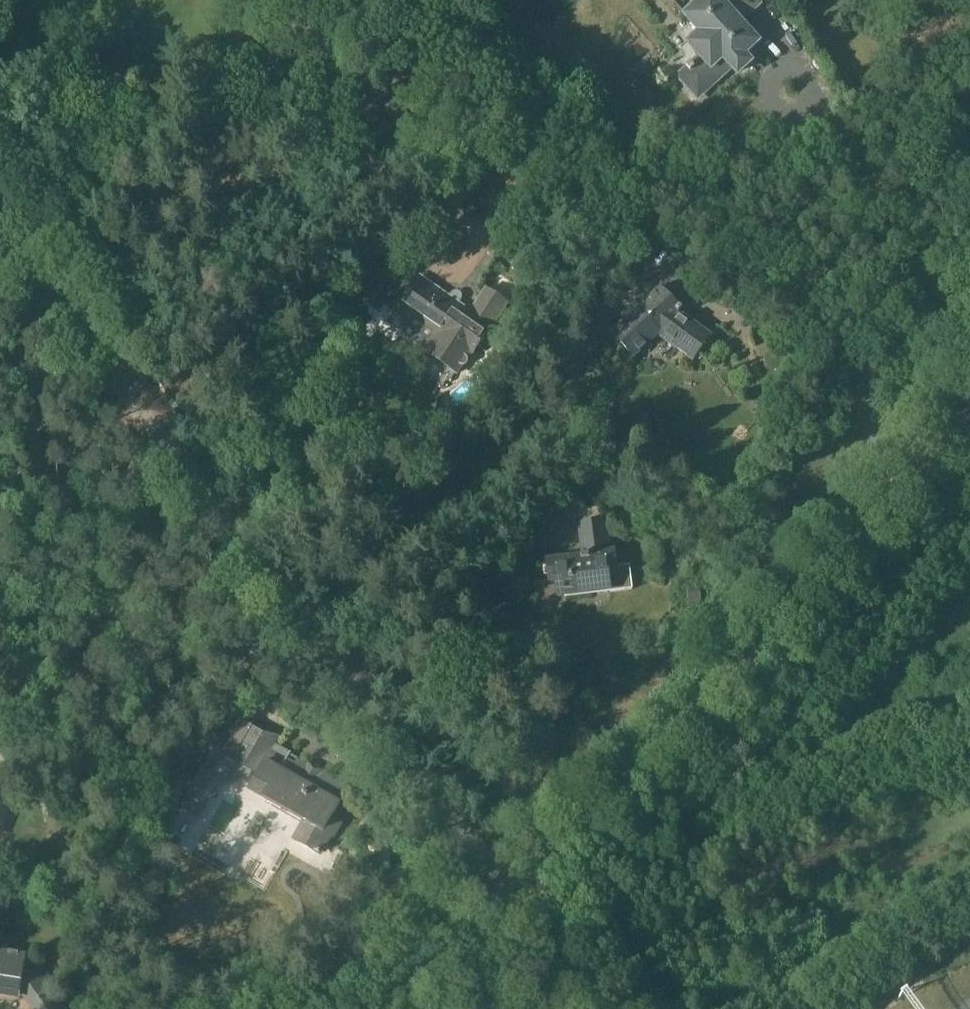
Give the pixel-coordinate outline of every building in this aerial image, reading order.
[(681,77),(699,96),(733,65),(739,72),(750,62),(744,55),(758,42),(739,22),(758,4),(755,0),(723,0),(721,2),(719,0),(706,0),(688,17),(703,33),(691,43),(703,56),(694,65),(692,63),(687,67),(689,69),(681,77)] [(954,126),(946,131),(953,142),(961,136),(954,126)] [(420,278),(395,313),(409,323),(406,327),(401,333),(428,351),(426,354),(427,354),(455,373),(455,374),(456,374),(461,367),(462,367),(463,367),(464,367),(465,367),(465,366),(466,366),(466,365),(467,365),(467,364),(467,363),(467,362),(467,361),(467,360),(466,360),(466,359),(470,354),(471,355),(488,332),(487,332),(506,306),(485,291),(470,313),(420,278)] [(661,292),(613,336),(626,349),(634,358),(643,349),(658,336),(676,349),(693,361),(702,349),(710,339),(678,316),(681,314),(661,292)] [(752,300),(745,312),(757,319),(764,308),(752,300)] [(643,507),(635,514),(643,522),(651,515),(643,507)] [(582,559),(548,563),(550,582),(557,582),(559,597),(610,591),(636,587),(633,568),(616,570),(614,553),(608,554),(604,523),(584,526),(580,526),(584,556),(582,557),(582,559)] [(205,765),(186,799),(207,810),(214,797),(215,798),(218,792),(217,791),(225,778),(234,783),(242,769),(252,775),(256,770),(261,773),(253,787),(267,795),(273,798),(271,801),(284,808),(285,805),(291,809),(289,812),(304,820),(306,817),(309,818),(296,841),(321,854),(331,835),(333,836),(340,823),(332,819),(340,804),(336,802),(345,785),(342,784),(341,782),(334,778),(332,779),(323,773),(309,765),(307,764),(305,768),(289,759),(293,751),(292,751),(291,753),(288,752),(288,750),(281,746),(279,747),(274,744),(277,739),(279,735),(245,716),(243,719),(224,752),(214,770),(205,765)] [(8,808),(0,805),(0,832),(8,808)] [(356,891),(348,892),(348,900),(357,900),(356,891)] [(22,995),(32,1008),(57,1008),(32,974),(28,977),(22,976),(25,957),(0,953),(0,992),(22,995)]
